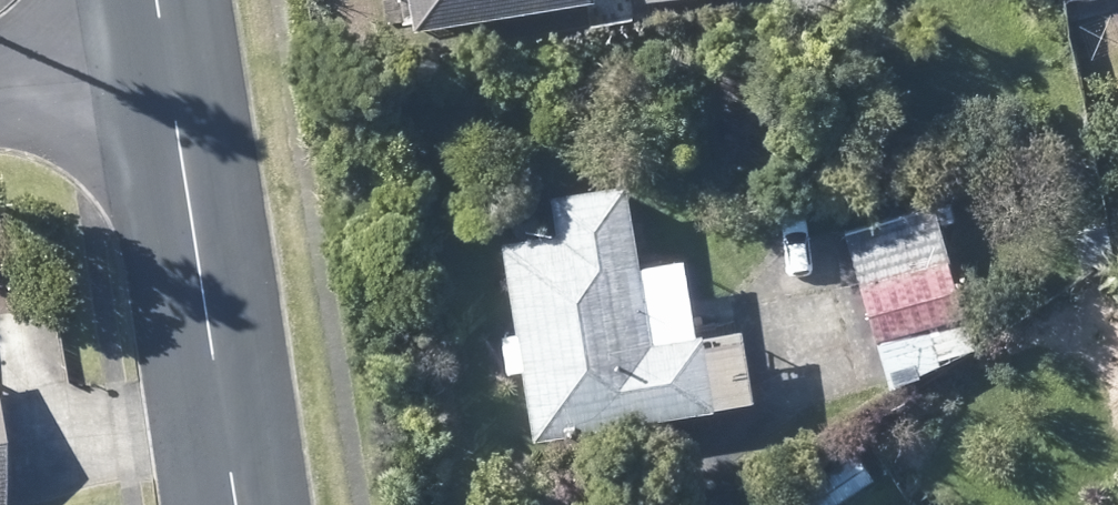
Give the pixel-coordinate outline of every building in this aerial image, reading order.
[(587,6),(586,0),(409,0),(414,32),(587,6)] [(702,335),(699,325),(690,261),(647,268),(634,186),(561,198),(566,232),(510,243),(524,335),(511,336),(517,373),(533,370),(545,439),(723,409),(711,338),(702,338),(702,335)] [(853,229),(896,388),(977,348),(938,206),(853,229)] [(1058,240),(1077,273),(1106,257),(1087,222),(1058,240)] [(770,504),(771,504),(840,504),(879,479),(861,451),(817,480),(813,475),(770,504)]
